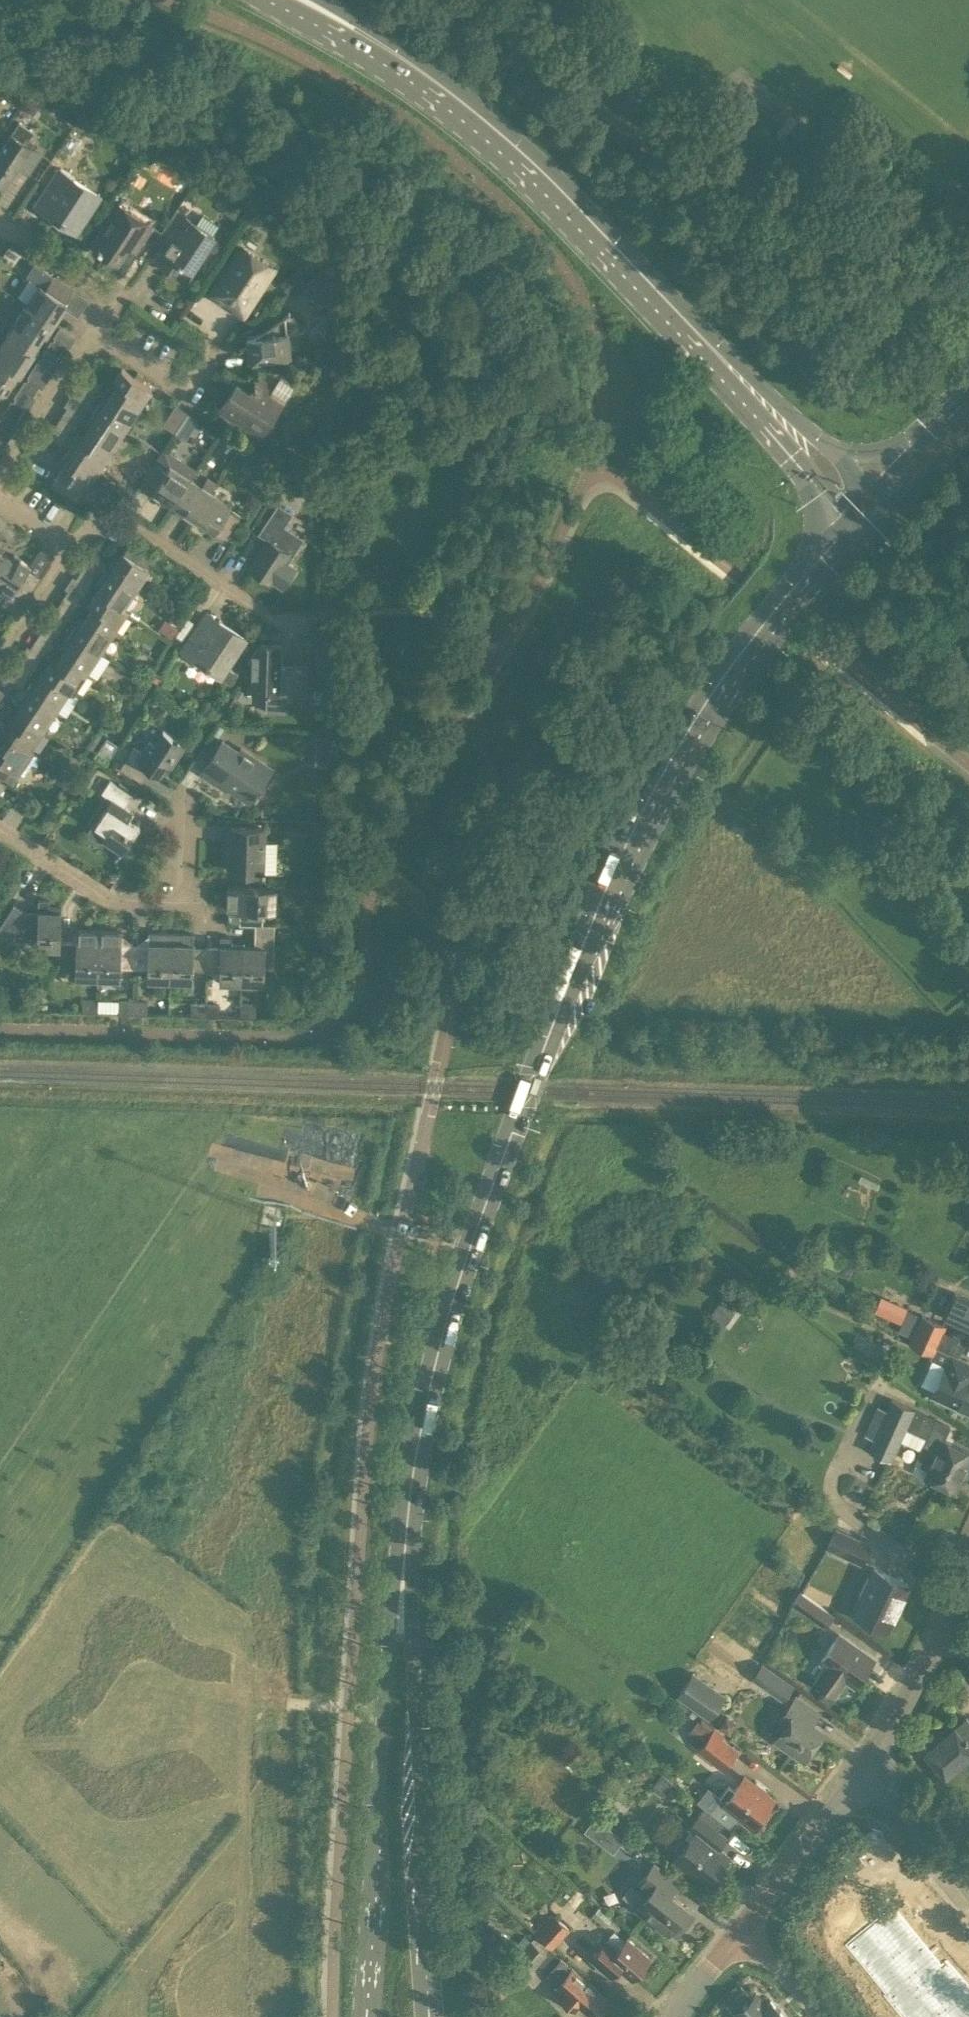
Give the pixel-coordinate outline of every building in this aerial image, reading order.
[(19,121),(0,149),(0,182),(5,185),(18,165),(28,172),(41,152),(31,145),(34,141),(29,137),(33,130),(19,121)] [(48,214),(74,231),(99,193),(61,167),(44,193),(57,201),(48,214)] [(176,176),(170,186),(181,193),(187,183),(176,176)] [(243,205),(230,197),(225,204),(227,213),(235,218),(243,205)] [(128,245),(135,249),(151,224),(118,202),(91,243),(118,260),(128,245)] [(194,222),(183,214),(176,224),(153,259),(165,267),(171,257),(191,270),(214,236),(194,222)] [(243,247),(211,296),(241,315),(273,266),(243,247)] [(336,260),(328,266),(336,277),(316,291),(324,302),(343,287),(351,281),(336,260)] [(39,284),(26,303),(56,323),(66,308),(62,305),(65,300),(73,288),(34,262),(26,275),(39,284)] [(287,292),(304,280),(296,270),(280,281),(287,292)] [(56,323),(26,303),(13,323),(39,340),(42,335),(46,338),(56,323)] [(290,355),(288,336),(285,312),(255,335),(246,336),(249,360),(290,355)] [(13,323),(0,343),(0,344),(29,363),(39,348),(35,346),(39,340),(13,323)] [(46,346),(59,354),(65,345),(68,348),(76,337),(60,326),(54,335),(55,339),(50,340),(46,346)] [(12,381),(16,375),(20,378),(29,363),(0,344),(0,373),(12,381)] [(39,357),(33,366),(49,376),(57,365),(53,363),(59,354),(46,346),(42,352),(43,356),(39,357)] [(20,386),(33,394),(39,385),(42,387),(49,376),(33,366),(28,374),(29,379),(24,380),(20,386)] [(115,386),(112,391),(137,408),(151,387),(121,367),(111,383),(115,386)] [(0,373),(0,395),(2,396),(12,381),(0,373)] [(219,409),(259,435),(283,398),(271,390),(258,380),(250,392),(236,383),(219,409)] [(6,406),(19,415),(25,406),(28,408),(36,396),(33,394),(20,386),(14,395),(15,399),(10,400),(6,406)] [(94,408),(124,428),(137,408),(112,391),(108,396),(104,393),(94,408)] [(74,395),(67,406),(61,415),(74,423),(78,417),(77,413),(81,412),(86,403),(74,395)] [(162,424),(174,432),(187,412),(175,404),(162,424)] [(13,423),(19,415),(6,406),(2,412),(3,416),(0,417),(0,431),(9,436),(16,425),(13,423)] [(85,431),(111,448),(124,428),(94,408),(85,423),(89,426),(85,431)] [(74,423),(61,415),(48,435),(60,443),(66,435),(65,430),(69,429),(74,423)] [(1,448),(9,436),(0,431),(0,447),(1,448)] [(68,448),(98,468),(111,448),(85,431),(82,436),(78,433),(68,448)] [(84,489),(98,468),(68,448),(58,463),(62,466),(59,472),(51,483),(71,497),(78,485),(84,489)] [(168,500),(173,503),(195,469),(162,448),(154,462),(141,482),(153,489),(150,494),(165,504),(168,500)] [(176,511),(191,520),(211,491),(216,483),(207,477),(202,485),(191,478),(197,470),(195,469),(173,503),(178,507),(176,511)] [(301,482),(286,483),(287,494),(301,493),(301,482)] [(231,504),(211,491),(191,520),(206,530),(208,526),(226,538),(239,517),(227,510),(231,504)] [(260,529),(270,535),(248,568),(269,582),(271,580),(282,587),(295,567),(287,562),(303,538),(284,525),(292,512),(277,503),(260,529)] [(21,532),(12,526),(5,537),(6,541),(12,545),(21,532)] [(115,553),(105,568),(135,588),(149,567),(123,550),(119,556),(115,553)] [(6,554),(0,564),(0,587),(9,593),(3,603),(15,611),(39,576),(27,568),(30,564),(14,554),(11,558),(6,554)] [(99,586),(96,591),(122,608),(135,588),(105,568),(95,583),(99,586)] [(87,614),(113,631),(126,610),(122,608),(96,591),(86,606),(90,609),(87,614)] [(69,631),(99,651),(113,631),(87,614),(83,619),(79,616),(69,631)] [(210,632),(198,624),(181,651),(230,683),(238,671),(226,664),(245,635),(219,618),(210,632)] [(160,631),(170,638),(177,628),(167,621),(160,631)] [(60,654),(86,671),(99,651),(69,631),(60,646),(64,649),(60,654)] [(48,646),(36,638),(22,658),(35,667),(41,658),(40,653),(44,653),(48,646)] [(304,694),(305,663),(279,662),(280,645),(280,644),(259,643),(248,660),(253,664),(253,678),(247,687),(247,691),(266,692),(265,711),(291,711),(291,694),(304,694)] [(43,672),(73,691),(86,671),(60,654),(57,659),(53,656),(43,672)] [(30,673),(35,667),(22,658),(16,667),(27,674),(30,673)] [(36,674),(26,689),(56,709),(69,689),(73,692),(73,691),(43,672),(40,677),(36,674)] [(123,691),(130,696),(137,686),(133,684),(127,685),(123,691)] [(17,712),(42,729),(56,709),(26,689),(16,704),(20,707),(17,712)] [(29,749),(42,729),(17,712),(13,717),(9,714),(0,728),(0,730),(29,749)] [(153,743),(148,740),(141,751),(134,746),(120,767),(141,781),(149,769),(158,775),(166,763),(171,767),(186,744),(163,729),(153,743)] [(3,777),(10,766),(24,775),(32,763),(37,767),(42,758),(29,749),(0,730),(0,776),(3,777)] [(315,749),(330,750),(330,736),(316,736),(315,749)] [(218,783),(219,781),(249,801),(271,767),(240,747),(238,750),(222,739),(200,772),(218,783)] [(111,798),(96,822),(94,821),(86,833),(99,842),(102,839),(122,852),(139,825),(127,817),(132,811),(125,806),(132,794),(110,779),(101,792),(111,798)] [(228,869),(262,870),(264,827),(229,825),(228,869)] [(255,924),(255,923),(262,923),(262,910),(274,910),(275,887),(227,886),(227,909),(239,909),(239,923),(255,924)] [(36,947),(58,948),(59,941),(60,941),(61,906),(49,906),(49,899),(38,899),(38,911),(24,911),(13,904),(0,924),(0,934),(37,935),(36,947)] [(262,923),(255,923),(255,924),(254,945),(242,945),(241,982),(264,983),(264,966),(273,966),(274,923),(262,923)] [(76,928),(76,941),(60,941),(59,941),(58,948),(58,964),(75,965),(75,976),(97,977),(99,929),(76,928)] [(121,943),(121,930),(99,929),(97,977),(120,978),(120,966),(134,966),(134,943),(121,943)] [(148,931),(148,944),(134,943),(134,966),(147,967),(147,979),(169,980),(171,932),(148,931)] [(193,945),(193,932),(171,932),(169,980),(192,980),(192,968),(205,969),(206,946),(193,945)] [(220,935),(220,946),(206,946),(205,969),(219,969),(218,981),(241,982),(242,945),(231,945),(231,936),(220,935)] [(82,999),(82,1011),(96,1011),(97,999),(82,999)] [(118,1000),(118,1012),(132,1012),(132,1001),(118,1000)] [(132,1001),(132,1012),(146,1013),(146,1011),(147,1001),(132,1001)] [(190,1003),(190,1014),(204,1015),(205,1003),(190,1003)] [(205,1003),(204,1015),(219,1015),(219,1003),(205,1003)] [(240,1004),(240,1016),(254,1016),(255,1005),(240,1004)] [(951,1354),(958,1357),(965,1340),(968,1342),(968,1299),(955,1293),(945,1315),(957,1320),(951,1334),(943,1330),(945,1325),(920,1313),(907,1341),(932,1354),(936,1346),(951,1354)] [(907,1307),(880,1296),(874,1311),(900,1322),(907,1307)] [(719,1300),(709,1313),(724,1324),(734,1311),(719,1300)] [(958,1357),(951,1354),(946,1365),(945,1365),(934,1389),(949,1396),(947,1401),(968,1411),(968,1362),(958,1357)] [(953,1488),(968,1452),(968,1451),(943,1439),(949,1425),(891,1398),(868,1449),(890,1459),(908,1421),(929,1430),(915,1461),(929,1467),(925,1475),(953,1488)] [(861,1563),(870,1543),(835,1526),(825,1545),(861,1563)] [(852,1613),(886,1630),(908,1584),(874,1567),(869,1578),(867,1577),(858,1595),(860,1596),(852,1613)] [(790,1602),(823,1627),(833,1614),(800,1589),(790,1602)] [(833,1694),(845,1677),(854,1684),(873,1658),(838,1634),(820,1660),(827,1665),(815,1681),(833,1694)] [(750,1677),(782,1700),(793,1684),(761,1661),(750,1677)] [(728,1692),(697,1670),(681,1691),(713,1713),(728,1692)] [(790,1725),(779,1741),(803,1758),(821,1732),(809,1723),(817,1712),(795,1697),(780,1718),(790,1725)] [(728,1735),(736,1723),(725,1715),(716,1727),(728,1735)] [(923,1751),(944,1776),(968,1755),(968,1720),(966,1716),(923,1751)] [(697,1719),(687,1732),(693,1736),(688,1741),(697,1748),(711,1729),(697,1719)] [(697,1748),(696,1749),(707,1758),(724,1734),(713,1726),(711,1729),(697,1748)] [(731,1812),(749,1825),(771,1797),(763,1791),(765,1790),(754,1782),(753,1783),(743,1775),(733,1788),(727,1783),(717,1795),(734,1808),(731,1812)] [(670,1798),(676,1797),(677,1793),(676,1789),(670,1788),(667,1793),(670,1798)] [(724,1822),(704,1806),(687,1827),(693,1831),(684,1843),(679,1839),(671,1850),(676,1853),(672,1858),(703,1883),(726,1854),(708,1841),(717,1830),(718,1831),(724,1822)] [(601,1843),(611,1829),(594,1816),(583,1830),(601,1843)] [(645,1894),(635,1908),(667,1933),(687,1906),(668,1891),(676,1881),(653,1863),(638,1882),(638,1889),(645,1894)] [(947,1960),(941,1965),(892,1906),(845,1944),(885,1993),(884,1995),(902,2016),(968,2016),(968,1986),(947,1960)] [(534,1930),(552,1947),(570,1928),(552,1911),(534,1930)] [(631,1976),(649,1955),(626,1936),(625,1937),(614,1928),(611,1930),(586,1959),(608,1977),(618,1965),(631,1976)] [(514,1959),(529,1972),(545,1953),(530,1940),(514,1959)] [(559,1957),(546,1971),(557,1981),(555,1984),(561,1990),(557,1994),(575,2009),(579,2005),(593,2016),(608,1998),(560,1956),(559,1957)] [(506,1966),(488,1985),(501,1997),(519,1978),(506,1966)] [(733,2011),(738,2016),(783,2016),(784,2016),(770,2000),(765,2003),(756,1992),(733,2011)]
